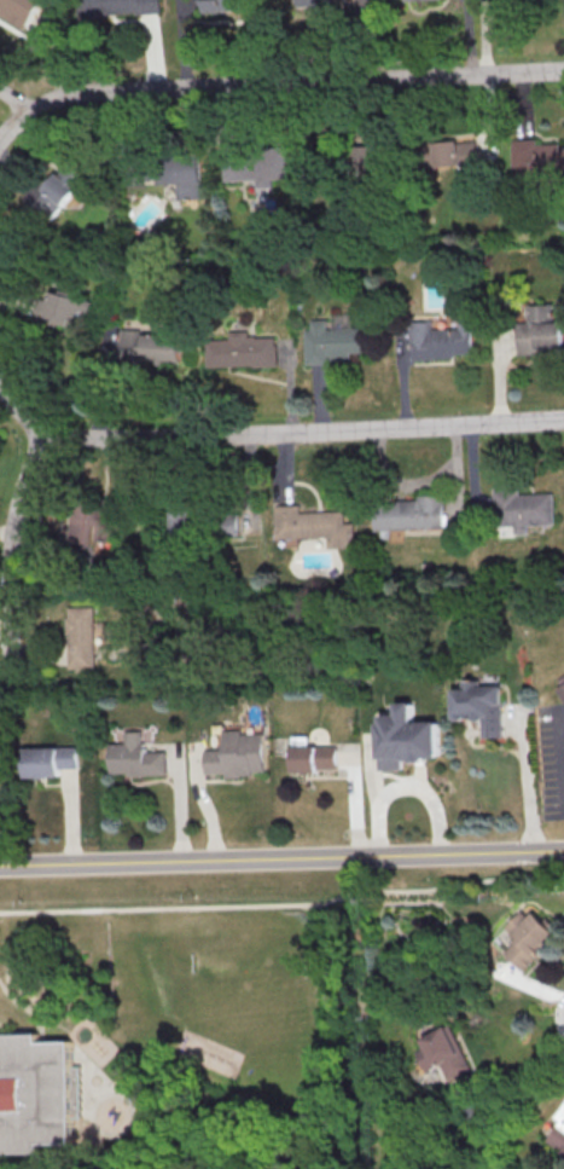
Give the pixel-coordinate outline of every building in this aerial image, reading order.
[(28,27),(44,0),(0,0),(0,11),(28,27)] [(85,15),(164,12),(163,0),(85,0),(85,15)] [(249,11),(249,0),(203,0),(203,12),(249,11)] [(433,144),(436,167),(480,162),(477,139),(433,144)] [(513,176),(563,175),(563,147),(560,147),(560,143),(538,143),(538,139),(513,140),(513,176)] [(383,172),(381,145),(360,146),(361,173),(383,172)] [(289,149),(225,151),(226,180),(258,180),(258,187),(273,187),(273,178),(290,178),(289,149)] [(206,198),(204,154),(173,154),(173,160),(163,161),(164,184),(179,183),(180,198),(206,198)] [(89,176),(71,160),(32,204),(50,220),(89,176)] [(89,328),(95,298),(51,289),(48,303),(40,302),(37,317),(89,328)] [(519,353),(563,352),(563,321),(553,321),(553,304),(527,305),(527,323),(518,323),(519,353)] [(413,358),(474,356),(473,317),(460,318),(460,328),(433,329),(432,320),(412,321),(413,358)] [(307,362),(351,361),(351,352),(367,352),(367,327),(328,328),(328,319),(311,319),(312,330),(306,330),(307,362)] [(181,363),(182,335),(142,334),(142,329),(122,328),(121,362),(181,363)] [(207,367),(277,364),(276,336),(249,337),(249,331),(206,333),(207,367)] [(111,430),(112,413),(91,411),(89,427),(111,430)] [(556,491),(497,493),(498,525),(517,524),(518,534),(532,533),(532,525),(557,524),(556,491)] [(447,527),(447,495),(420,495),(420,500),(377,502),(378,529),(447,527)] [(120,510),(76,502),(70,541),(95,545),(96,538),(114,541),(120,510)] [(331,536),(331,547),(358,547),(357,522),(347,523),(347,510),(303,512),(303,504),(278,505),(279,538),(331,536)] [(169,511),(170,542),(194,541),(193,511),(169,511)] [(68,669),(95,668),(94,606),(67,606),(68,669)] [(504,736),(503,685),(481,686),(481,680),(464,681),(464,688),(454,688),(454,719),(483,718),(484,737),(504,736)] [(381,770),(404,769),(404,760),(440,759),(439,721),(414,721),(414,701),(398,702),(398,714),(380,714),(381,770)] [(112,775),(169,774),(168,751),(145,751),(144,731),(127,731),(128,743),(111,744),(112,775)] [(266,731),(225,732),(226,748),(206,749),(207,774),(227,773),(227,775),(268,774),(266,731)] [(339,746),(310,746),(311,736),(294,736),(294,770),(339,771),(339,746)] [(26,777),(62,776),(61,767),(81,767),(80,746),(26,747),(26,777)] [(521,970),(555,934),(525,905),(503,927),(515,939),(502,952),(521,970)] [(420,1038),(424,1046),(416,1050),(426,1072),(442,1064),(450,1079),(473,1068),(451,1023),(420,1038)] [(45,1157),(0,1158),(0,1039),(41,1038),(42,1049),(77,1048),(77,1072),(86,1072),(87,1123),(79,1123),(80,1148),(45,1150),(45,1157)] [(563,1152),(563,1100),(553,1116),(559,1120),(545,1139),(563,1152)]
